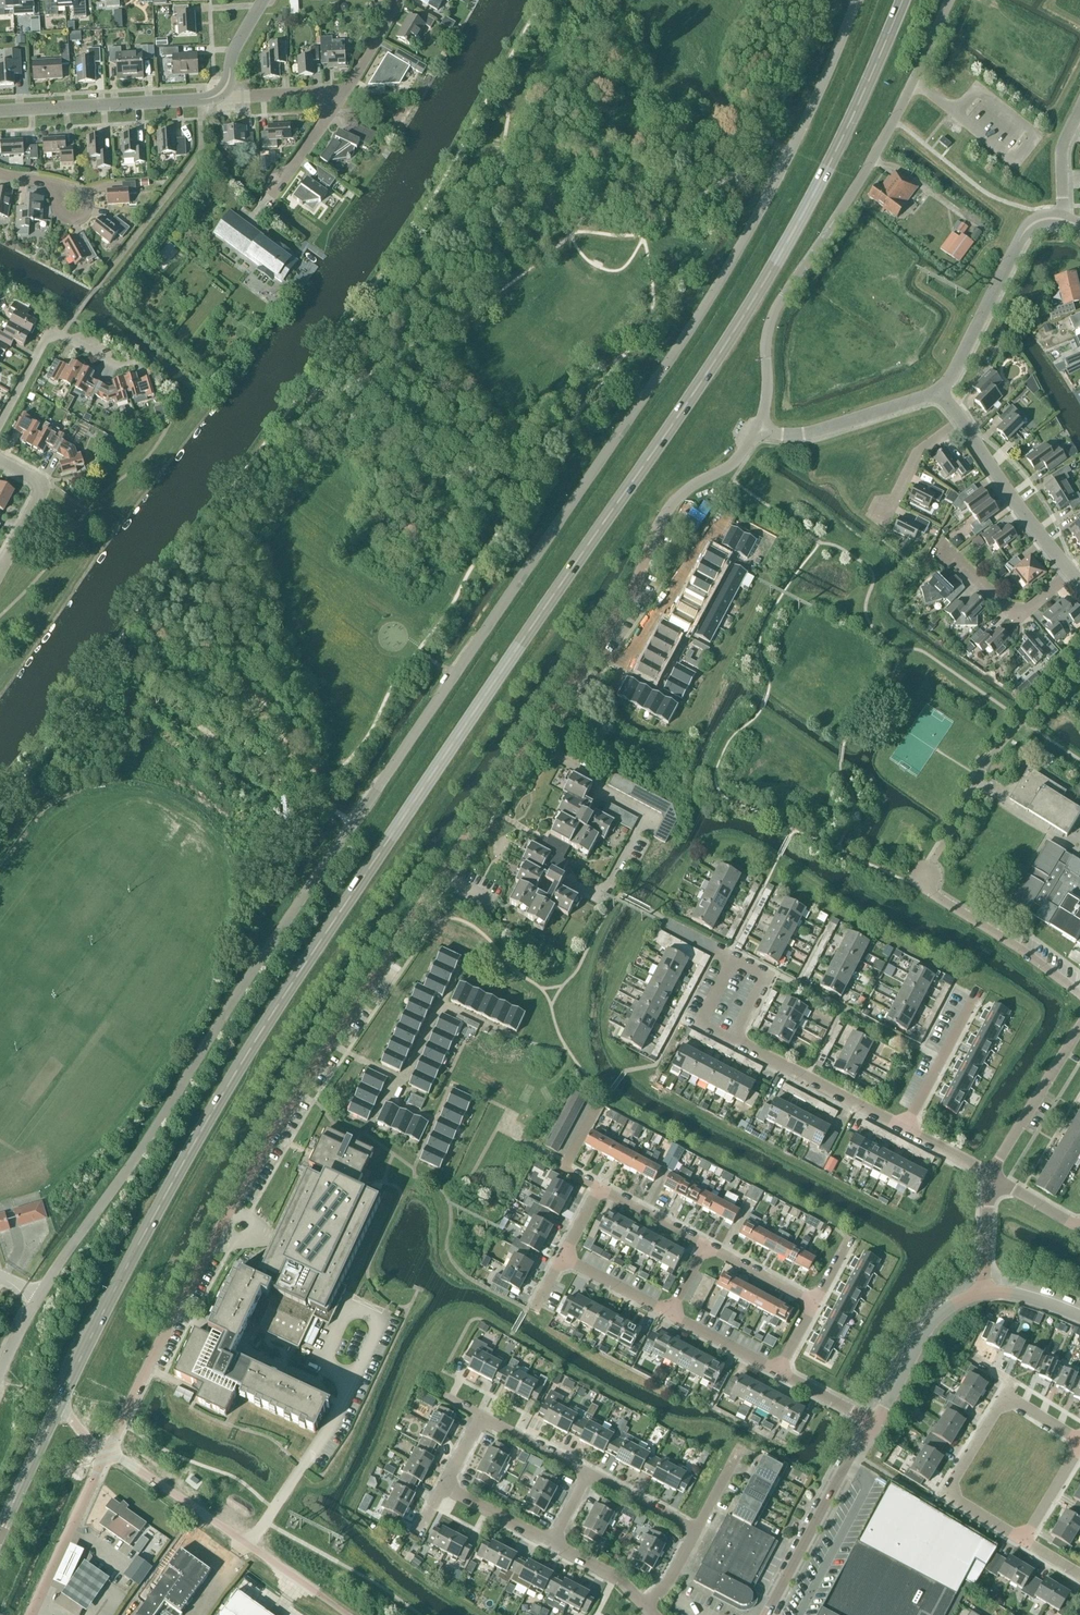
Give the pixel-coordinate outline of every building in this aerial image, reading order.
[(13,8),(13,0),(0,0),(0,17),(5,17),(5,9),(13,8)] [(13,8),(21,8),(22,16),(34,15),(33,1),(26,2),(26,0),(13,0),(13,8)] [(65,8),(65,0),(52,0),(52,1),(45,1),(46,17),(58,16),(58,8),(65,8)] [(65,8),(73,7),(74,18),(86,18),(85,0),(65,0),(65,8)] [(290,16),(299,15),(298,0),(289,0),(290,16)] [(419,0),(437,11),(444,0),(420,0),(419,0)] [(348,9),(348,7),(346,5),(345,4),(342,4),(340,7),(340,10),(343,12),(346,12),(348,9)] [(189,13),(188,7),(173,7),(174,16),(178,16),(179,36),(196,35),(194,13),(189,13)] [(430,29),(435,22),(423,15),(419,22),(410,17),(397,38),(406,43),(405,44),(407,45),(407,44),(412,47),(424,25),(430,29)] [(455,23),(445,18),(441,25),(451,30),(455,23)] [(17,45),(25,45),(25,37),(16,37),(17,45)] [(332,41),(332,37),(320,38),(321,59),(328,59),(329,68),(345,67),(345,65),(349,64),(345,64),(344,40),(332,41)] [(156,47),(168,46),(167,38),(156,39),(156,47)] [(262,79),(280,78),(279,64),(286,63),(285,43),(270,44),(270,55),(261,56),(262,79)] [(70,65),(69,46),(68,46),(68,47),(61,48),(61,46),(62,60),(33,62),(35,81),(62,79),(61,65),(70,65)] [(129,53),(131,80),(143,79),(142,60),(149,60),(148,46),(136,47),(137,53),(129,53)] [(131,80),(129,53),(121,54),(121,48),(109,49),(110,62),(117,62),(118,81),(131,80)] [(313,76),(312,61),(319,61),(318,48),(311,48),(311,57),(298,58),(299,66),(294,66),(292,68),(293,73),(295,75),(299,74),(299,76),(295,76),(295,77),(313,76)] [(78,83),(95,82),(94,64),(101,63),(100,49),(88,50),(89,59),(77,60),(78,83)] [(179,56),(178,49),(162,50),(162,57),(173,57),(174,75),(198,74),(198,73),(196,73),(195,56),(197,56),(197,55),(179,56)] [(7,64),(0,64),(0,86),(14,86),(13,76),(21,75),(19,52),(6,53),(7,64)] [(404,64),(388,54),(368,87),(395,86),(399,84),(402,81),(404,78),(408,71),(410,68),(422,75),(427,67),(408,56),(404,64)] [(369,146),(376,135),(354,124),(349,136),(339,132),(337,136),(334,135),(327,152),(321,160),(324,163),(350,159),(352,158),(353,156),(354,154),(354,152),(354,150),(355,148),(357,149),(360,142),(369,146)] [(262,149),(277,148),(277,140),(291,139),(290,125),(268,126),(269,133),(261,133),(262,149)] [(246,134),(245,127),(222,129),(223,145),(220,145),(236,145),(237,151),(254,150),(253,134),(246,134)] [(175,140),(175,132),(158,133),(160,154),(176,153),(176,157),(186,157),(185,139),(175,140)] [(138,149),(137,134),(122,135),(123,160),(135,159),(135,163),(145,163),(144,149),(138,149)] [(103,153),(102,136),(88,137),(89,158),(97,158),(98,168),(111,168),(110,153),(103,153)] [(2,142),(1,138),(2,157),(2,156),(23,155),(23,156),(24,156),(24,154),(30,154),(30,160),(38,159),(37,146),(30,147),(23,148),(23,140),(22,140),(22,141),(2,142)] [(65,147),(65,138),(44,139),(45,154),(61,153),(61,163),(73,163),(72,147),(65,147)] [(947,149),(951,144),(943,138),(939,142),(947,149)] [(263,162),(272,162),(271,153),(262,153),(263,162)] [(330,188),(336,180),(317,166),(316,167),(324,172),(318,180),(321,182),(318,186),(307,179),(293,199),(303,205),(304,203),(319,201),(321,202),(328,193),(325,191),(328,187),(330,188)] [(918,189),(895,172),(891,178),(889,177),(881,188),(876,185),(868,196),(896,217),(918,189)] [(108,205),(129,204),(129,195),(136,195),(136,182),(122,183),(123,190),(107,191),(108,205)] [(12,194),(0,192),(0,217),(8,218),(12,194)] [(42,222),(43,199),(26,198),(25,212),(17,212),(16,228),(29,228),(30,221),(32,221),(32,222),(33,222),(34,221),(42,222)] [(975,220),(978,216),(969,211),(967,215),(975,220)] [(276,245),(230,212),(213,234),(259,268),(257,270),(273,282),(275,279),(282,285),(298,261),(292,257),(293,254),(277,243),(276,245)] [(135,223),(136,216),(128,214),(127,221),(135,223)] [(113,226),(103,217),(93,230),(110,244),(117,234),(122,239),(130,229),(118,219),(113,226)] [(963,235),(968,228),(962,223),(957,231),(963,235)] [(975,242),(982,233),(976,229),(970,238),(975,242)] [(959,263),(973,244),(962,235),(947,254),(959,263)] [(81,244),(76,237),(63,244),(75,266),(87,259),(88,262),(97,258),(89,243),(88,243),(84,245),(84,244),(81,244)] [(169,255),(175,248),(167,241),(161,249),(169,255)] [(158,268),(167,257),(163,254),(154,265),(158,268)] [(1075,274),(1055,279),(1056,286),(1059,285),(1064,306),(1079,302),(1079,294),(1075,274)] [(11,325),(30,335),(37,323),(27,318),(30,312),(28,310),(31,305),(21,300),(18,305),(15,304),(9,314),(15,317),(11,325)] [(1069,318),(1074,330),(1079,328),(1079,314),(1069,318)] [(30,335),(11,325),(7,332),(1,329),(0,332),(0,342),(8,347),(11,348),(14,342),(24,347),(30,335)] [(3,358),(8,347),(0,342),(0,356),(3,358)] [(1007,358),(1011,351),(1003,347),(999,355),(1007,358)] [(76,382),(84,368),(73,362),(69,367),(60,362),(59,364),(54,361),(45,378),(50,381),(51,379),(58,383),(59,380),(70,386),(74,380),(76,382)] [(94,397),(101,385),(92,379),(95,374),(84,368),(76,382),(79,383),(76,389),(86,395),(85,398),(92,402),(95,397),(94,397)] [(986,413),(1002,398),(994,390),(1002,382),(990,371),(973,388),(981,395),(975,402),(986,413)] [(128,392),(129,394),(132,393),(134,400),(146,396),(146,399),(154,396),(149,378),(138,381),(137,375),(124,379),(128,392)] [(1032,376),(1025,382),(1034,393),(1041,387),(1032,376)] [(125,393),(128,392),(124,379),(112,383),(114,388),(109,389),(101,385),(94,397),(95,397),(107,403),(114,401),(116,405),(128,402),(125,393)] [(65,411),(68,412),(69,410),(70,407),(64,404),(62,409),(65,411)] [(1007,441),(1023,426),(1016,419),(1020,414),(1012,406),(1000,417),(1005,422),(997,431),(1007,441)] [(32,448),(40,434),(37,432),(40,427),(29,421),(31,418),(23,414),(14,431),(24,436),(21,442),(32,448)] [(86,414),(85,416),(84,417),(83,420),(89,423),(92,417),(91,417),(88,415),(87,415),(86,414)] [(62,441),(62,442),(65,437),(58,433),(57,435),(46,429),(42,435),(40,434),(32,448),(43,454),(46,448),(56,453),(62,441)] [(105,435),(103,439),(110,443),(113,439),(112,438),(107,436),(106,435),(105,435)] [(75,448),(62,442),(62,441),(56,453),(64,458),(65,462),(60,464),(64,476),(77,472),(76,469),(84,466),(81,454),(77,455),(75,448)] [(1051,453),(1045,444),(1034,452),(1032,449),(1025,455),(1037,472),(1044,466),(1049,472),(1066,460),(1057,448),(1051,453)] [(957,464),(946,449),(930,461),(934,458),(943,471),(940,473),(939,475),(943,479),(944,480),(956,471),(961,478),(970,471),(963,461),(957,464)] [(1052,499),(1069,489),(1064,482),(1069,479),(1066,475),(1071,472),(1068,467),(1054,475),(1057,480),(1045,488),(1052,499)] [(7,502),(13,492),(0,485),(0,498),(7,502)] [(928,492),(916,486),(910,499),(928,508),(933,499),(939,503),(944,493),(931,486),(928,492)] [(1052,499),(1059,511),(1071,504),(1074,509),(1079,505),(1079,497),(1078,493),(1073,496),(1069,489),(1052,499)] [(972,515),(990,501),(982,490),(969,499),(964,492),(959,496),(953,506),(955,510),(958,509),(961,513),(967,508),(972,515)] [(990,501),(972,515),(977,521),(971,526),(974,530),(971,532),(975,537),(989,526),(986,521),(998,512),(990,501)] [(924,535),(930,524),(917,517),(914,524),(900,517),(893,531),(913,541),(918,532),(924,535)] [(1079,539),(1079,523),(1069,529),(1076,541),(1079,539)] [(1017,538),(1008,526),(996,535),(992,529),(981,537),(989,547),(994,543),(1000,550),(1017,538)] [(734,552),(744,534),(731,527),(721,545),(734,552)] [(744,534),(734,552),(747,559),(757,541),(744,534)] [(977,549),(984,544),(979,536),(971,542),(977,549)] [(687,635),(728,558),(710,549),(669,625),(664,622),(636,674),(654,684),(681,632),(687,635)] [(1038,566),(1030,557),(1022,564),(1016,557),(1004,567),(1010,574),(1014,570),(1027,586),(1037,578),(1038,580),(1045,573),(1039,565),(1038,566)] [(725,580),(740,588),(748,574),(733,565),(725,580)] [(1000,578),(1006,572),(1002,567),(996,572),(1000,578)] [(946,585),(937,576),(928,585),(929,585),(928,586),(921,588),(924,600),(925,605),(942,600),(943,599),(944,601),(946,599),(950,604),(965,589),(961,583),(962,583),(955,576),(946,585)] [(733,602),(740,588),(725,580),(718,593),(733,602)] [(725,615),(733,602),(718,593),(710,607),(725,615)] [(986,607),(974,595),(962,607),(956,601),(945,612),(956,623),(962,616),(965,618),(965,627),(977,627),(977,617),(986,607)] [(1066,625),(1072,621),(1076,625),(1079,622),(1079,611),(1074,604),(1074,605),(1076,607),(1071,610),(1062,600),(1052,608),(1066,625)] [(718,629),(725,615),(710,607),(703,621),(718,629)] [(1061,630),(1066,625),(1052,608),(1043,617),(1052,627),(1047,631),(1045,629),(1045,630),(1056,642),(1065,635),(1061,630)] [(710,643),(718,629),(703,621),(695,635),(710,643)] [(1009,639),(999,629),(993,635),(990,632),(987,632),(984,635),(979,630),(970,640),(975,644),(982,652),(987,647),(994,653),(995,653),(998,657),(1006,649),(1002,646),(1009,639)] [(1043,646),(1031,633),(1023,640),(1026,644),(1021,649),(1032,661),(1037,656),(1041,660),(1045,657),(1049,661),(1058,652),(1048,641),(1043,646)] [(699,670),(710,649),(695,640),(692,645),(703,651),(696,663),(690,660),(694,653),(689,650),(683,662),(699,670)] [(968,655),(975,648),(968,642),(962,649),(968,655)] [(671,677),(688,687),(695,674),(678,664),(671,677)] [(1023,692),(1039,675),(1035,671),(1018,687),(1023,692)] [(682,700),(688,687),(671,677),(664,690),(682,700)] [(668,724),(678,707),(626,679),(617,697),(668,724)] [(1079,816),(1079,811),(1062,799),(1066,792),(1028,768),(1008,800),(1027,811),(1026,812),(1067,837),(1079,816)] [(665,844),(677,821),(672,805),(614,774),(608,786),(661,814),(663,820),(654,837),(665,844)] [(619,823),(632,831),(638,819),(608,803),(602,814),(591,809),(593,804),(585,800),(593,785),(573,775),(563,794),(567,797),(557,815),(561,817),(544,849),(532,843),(522,862),(526,864),(516,883),(519,885),(509,904),(528,914),(526,918),(545,928),(555,910),(568,917),(578,898),(560,888),(565,878),(561,876),(568,862),(563,860),(570,846),(589,856),(599,838),(604,841),(614,822),(618,824),(619,823)] [(1079,946),(1079,861),(1049,842),(1012,904),(1079,946)] [(715,874),(736,885),(741,876),(720,865),(715,874)] [(731,894),(736,885),(715,874),(710,883),(731,894)] [(726,903),(731,894),(710,883),(705,892),(726,903)] [(757,892),(760,886),(754,883),(751,889),(757,892)] [(768,885),(762,895),(768,898),(774,887),(768,885)] [(722,912),(726,903),(705,892),(701,901),(722,912)] [(744,901),(750,904),(753,898),(748,895),(744,901)] [(780,908),(801,919),(806,910),(785,899),(780,908)] [(717,921),(722,912),(701,901),(696,910),(717,921)] [(747,910),(750,904),(744,901),(741,907),(747,910)] [(756,907),(762,910),(765,904),(759,901),(756,907)] [(759,916),(762,910),(756,907),(753,913),(759,916)] [(796,928),(801,919),(780,908),(775,917),(796,928)] [(712,930),(717,921),(696,910),(691,919),(712,930)] [(735,919),(741,922),(744,916),(738,913),(735,919)] [(792,937),(796,928),(775,917),(771,926),(792,937)] [(738,928),(741,922),(735,919),(732,925),(738,928)] [(747,925),(753,928),(756,922),(750,919),(747,925)] [(833,932),(837,926),(831,923),(828,929),(833,932)] [(750,934),(753,928),(747,925),(744,931),(750,934)] [(787,946),(792,937),(771,926),(766,935),(787,946)] [(658,944),(664,933),(658,930),(652,941),(658,944)] [(732,940),(735,934),(729,931),(726,937),(732,940)] [(843,941),(865,952),(869,943),(848,932),(843,941)] [(664,947),(670,936),(664,933),(658,944),(664,947)] [(782,955),(787,946),(766,935),(761,944),(782,955)] [(821,941),(827,944),(830,938),(824,935),(821,941)] [(669,951),(676,939),(670,936),(664,947),(668,950),(669,951)] [(743,946),(746,940),(741,937),(737,943),(743,946)] [(675,954),(681,942),(676,939),(669,951),(675,954)] [(824,950),(827,944),(821,941),(818,947),(824,950)] [(860,962),(865,952),(843,941),(839,951),(860,962)] [(681,957),(687,945),(681,942),(675,954),(681,957)] [(778,964),(782,955),(761,944),(757,953),(778,964)] [(687,960),(693,948),(687,945),(681,957),(687,960)] [(693,963),(699,951),(693,948),(687,960),(689,961),(693,963)] [(442,998),(461,958),(442,950),(424,989),(418,986),(381,1064),(400,1073),(436,995),(442,998)] [(689,961),(687,960),(681,957),(675,954),(669,951),(668,950),(663,959),(684,970),(689,961)] [(698,966),(704,954),(699,951),(693,963),(698,966)] [(855,970),(860,962),(839,951),(834,959),(855,970)] [(812,959),(818,962),(821,956),(815,953),(812,959)] [(698,966),(704,969),(710,957),(704,954),(698,966)] [(679,979),(684,970),(663,959),(658,968),(679,979)] [(815,968),(818,962),(812,959),(809,965),(815,968)] [(851,979),(855,970),(834,959),(829,968),(851,979)] [(701,975),(704,969),(698,966),(695,972),(701,975)] [(909,976),(930,987),(935,978),(914,967),(909,976)] [(675,988),(679,979),(658,968),(653,976),(675,988)] [(846,988),(851,979),(829,968),(825,977),(846,988)] [(808,980),(811,974),(806,971),(803,977),(808,980)] [(670,997),(675,988),(653,976),(649,985),(670,997)] [(925,996),(930,987),(909,976),(904,985),(925,996)] [(841,997),(846,988),(825,977),(820,986),(841,997)] [(689,984),(695,987),(698,981),(692,978),(689,984)] [(948,992),(951,986),(945,983),(942,989),(948,992)] [(517,1033),(525,1015),(460,984),(451,1002),(517,1033)] [(691,993),(695,987),(689,984),(686,990),(691,993)] [(665,1005),(670,997),(649,985),(644,994),(665,1005)] [(921,1005),(925,996),(904,985),(899,994),(921,1005)] [(774,999),(777,993),(771,990),(768,996),(774,999)] [(660,1014),(665,1005),(644,994),(639,1003),(660,1014)] [(916,1013),(921,1005),(899,994),(895,1002),(916,1013)] [(936,1001),(941,1004),(945,998),(939,995),(936,1001)] [(679,1002),(685,1005),(688,999),(683,996),(679,1002)] [(782,1008),(803,1019),(808,1010),(787,998),(782,1008)] [(639,1003),(635,1000),(630,1010),(635,1012),(656,1023),(660,1014),(639,1003)] [(938,1010),(941,1004),(936,1001),(933,1007),(938,1010)] [(682,1011),(685,1005),(679,1002),(676,1008),(682,1011)] [(762,1009),(768,1012),(771,1005),(765,1002),(762,1009)] [(911,1022),(916,1013),(895,1002),(890,1011),(911,1022)] [(989,1013),(987,1017),(1003,1026),(1010,1013),(994,1004),(989,1013)] [(798,1028),(803,1019),(782,1008),(777,1017),(798,1028)] [(765,1017),(768,1012),(762,1009),(759,1014),(765,1017)] [(906,1032),(911,1022),(890,1011),(885,1021),(906,1032)] [(651,1032),(656,1023),(635,1012),(630,1021),(651,1032)] [(670,1019),(676,1022),(679,1016),(673,1013),(670,1019)] [(926,1019),(932,1022),(935,1016),(930,1013),(926,1019)] [(462,1023),(456,1020),(443,1014),(436,1028),(455,1037),(462,1023)] [(456,1020),(462,1023),(478,1030),(480,1025),(458,1015),(456,1020)] [(794,1037),(798,1028),(777,1017),(773,1025),(794,1037)] [(985,1022),(980,1030),(996,1038),(1003,1026),(987,1017),(985,1022)] [(353,1018),(346,1030),(356,1037),(363,1024),(353,1018)] [(673,1028),(676,1022),(670,1019),(667,1025),(673,1028)] [(929,1028),(932,1022),(926,1019),(923,1025),(929,1028)] [(646,1041),(651,1032),(630,1021),(625,1030),(646,1041)] [(758,1030),(761,1024),(755,1021),(752,1027),(758,1030)] [(789,1046),(794,1037),(773,1025),(768,1035),(789,1046)] [(840,1034),(843,1028),(837,1025),(834,1031),(840,1034)] [(448,1052),(455,1037),(436,1028),(429,1042),(448,1052)] [(694,1039),(697,1033),(691,1030),(687,1028),(683,1037),(687,1039),(689,1036),(694,1039)] [(642,1050),(646,1041),(625,1030),(620,1039),(642,1050)] [(923,1040),(926,1033),(920,1030),(917,1037),(923,1040)] [(976,1038),(974,1042),(990,1051),(996,1038),(980,1030),(976,1038)] [(661,1037),(666,1040),(670,1034),(664,1031),(661,1037)] [(504,1042),(506,1038),(493,1032),(491,1036),(504,1042)] [(847,1042),(868,1053),(873,1044),(852,1033),(847,1042)] [(663,1046),(666,1040),(661,1037),(657,1043),(663,1046)] [(706,1046),(709,1040),(703,1037),(700,1042),(706,1046)] [(827,1043),(833,1046),(836,1040),(831,1037),(827,1043)] [(709,1040),(706,1046),(712,1049),(715,1043),(709,1040)] [(441,1066),(448,1052),(429,1042),(422,1057),(441,1066)] [(864,1062),(868,1053),(847,1042),(843,1051),(864,1062)] [(971,1047),(967,1055),(983,1064),(990,1051),(974,1042),(971,1047)] [(830,1052),(833,1046),(827,1043),(824,1049),(830,1052)] [(682,1071),(693,1050),(683,1045),(672,1067),(682,1071)] [(724,1055),(727,1049),(721,1046),(718,1052),(724,1055)] [(657,1058),(660,1052),(654,1049),(651,1055),(657,1058)] [(727,1049),(724,1055),(730,1058),(733,1052),(727,1049)] [(690,1076),(701,1055),(693,1050),(682,1071),(690,1076)] [(859,1071),(864,1062),(843,1051),(838,1060),(859,1071)] [(699,1081),(710,1060),(701,1055),(690,1076),(699,1081)] [(742,1064),(745,1058),(739,1055),(736,1061),(742,1064)] [(824,1064),(827,1058),(821,1055),(818,1061),(824,1064)] [(963,1063),(960,1068),(976,1076),(983,1064),(967,1055),(963,1063)] [(435,1080),(441,1066),(422,1057),(416,1071),(435,1080)] [(745,1058),(742,1064),(748,1067),(751,1061),(745,1058)] [(708,1085),(719,1064),(710,1060),(699,1081),(708,1085)] [(854,1080),(859,1071),(838,1060),(833,1069),(854,1080)] [(717,1090),(728,1069),(719,1064),(708,1085),(717,1090)] [(760,1074),(763,1068),(757,1065),(754,1071),(760,1074)] [(958,1072),(954,1080),(970,1089),(976,1076),(960,1068),(960,1069),(958,1072)] [(361,1084),(381,1093),(387,1078),(368,1069),(361,1084)] [(726,1095),(737,1074),(728,1069),(717,1090),(726,1095)] [(428,1094),(435,1080),(416,1071),(409,1085),(428,1094)] [(735,1099),(746,1078),(737,1074),(726,1095),(735,1099)] [(744,1104),(752,1108),(759,1095),(751,1091),(755,1083),(746,1078),(735,1099),(744,1104)] [(949,1088),(947,1093),(963,1101),(970,1089),(954,1080),(949,1088)] [(374,1107),(381,1093),(361,1084),(355,1098),(374,1107)] [(787,1093),(790,1087),(784,1084),(781,1090),(787,1093)] [(447,1103),(466,1112),(473,1098),(454,1089),(447,1103)] [(799,1099),(802,1093),(796,1090),(793,1096),(799,1099)] [(570,1098),(582,1105),(586,1099),(574,1092),(570,1098)] [(802,1093),(799,1099),(805,1102),(808,1096),(802,1093)] [(963,1101),(947,1093),(945,1098),(940,1106),(956,1115),(963,1101)] [(421,1110),(425,1100),(413,1094),(408,1104),(421,1110)] [(367,1121),(374,1107),(355,1098),(348,1112),(367,1121)] [(579,1111),(582,1105),(570,1098),(567,1104),(579,1111)] [(764,1103),(756,1119),(764,1123),(766,1120),(774,1125),(786,1104),(776,1099),(772,1107),(764,1103)] [(817,1108),(820,1103),(814,1099),(811,1105),(817,1108)] [(391,1128),(400,1109),(385,1103),(376,1122),(391,1128)] [(459,1127),(466,1112),(447,1103),(440,1118),(459,1127)] [(820,1103),(817,1108),(823,1112),(826,1106),(820,1103)] [(576,1117),(579,1111),(567,1104),(564,1110),(576,1117)] [(783,1130),(794,1109),(786,1104),(774,1125),(783,1130)] [(405,1135),(414,1116),(400,1109),(391,1128),(405,1135)] [(792,1134),(803,1113),(794,1109),(783,1130),(792,1134)] [(835,1118),(838,1112),(832,1109),(829,1115),(835,1118)] [(573,1123),(576,1117),(564,1110),(561,1116),(573,1123)] [(612,1121),(616,1114),(610,1110),(606,1118),(612,1121)] [(801,1139),(812,1118),(803,1113),(792,1134),(801,1139)] [(616,1114),(612,1121),(617,1123),(620,1116),(616,1114)] [(414,1116),(405,1135),(419,1142),(428,1123),(414,1116)] [(570,1129),(573,1123),(561,1116),(558,1122),(570,1129)] [(453,1141),(459,1127),(440,1118),(434,1132),(453,1141)] [(810,1144),(821,1123),(812,1118),(801,1139),(810,1144)] [(866,1129),(869,1124),(863,1120),(860,1126),(866,1129)] [(945,1131),(948,1125),(938,1120),(936,1126),(945,1131)] [(566,1135),(570,1129),(558,1122),(554,1128),(566,1135)] [(821,1123),(810,1144),(819,1148),(830,1127),(821,1123)] [(1073,1123),(1066,1136),(1079,1145),(1079,1128),(1073,1123)] [(635,1133),(633,1137),(638,1139),(643,1128),(639,1126),(635,1133)] [(878,1136),(881,1130),(875,1127),(872,1133),(878,1136)] [(563,1141),(566,1135),(554,1128),(551,1134),(563,1141)] [(603,1138),(607,1132),(602,1129),(598,1136),(591,1132),(585,1145),(596,1151),(603,1138)] [(237,1270),(209,1331),(224,1338),(220,1348),(216,1346),(218,1342),(195,1332),(175,1375),(194,1385),(192,1389),(194,1390),(196,1391),(197,1392),(198,1393),(200,1395),(197,1402),(206,1406),(205,1407),(211,1410),(211,1409),(220,1413),(219,1414),(225,1417),(226,1416),(237,1394),(233,1392),(235,1388),(242,1391),(240,1397),(315,1432),(327,1408),(329,1409),(331,1403),(233,1357),(250,1321),(299,1344),(298,1348),(299,1348),(313,1317),(329,1325),(347,1287),(341,1285),(381,1200),(360,1190),(359,1193),(343,1186),(344,1183),(356,1188),(373,1152),(352,1142),(353,1140),(348,1137),(347,1139),(326,1130),(309,1166),(314,1168),(311,1175),(306,1173),(270,1248),(268,1249),(263,1252),(258,1255),(254,1258),(251,1261),(247,1264),(243,1269),(240,1272),(237,1270)] [(881,1130),(878,1136),(884,1139),(887,1133),(881,1130)] [(446,1155),(453,1141),(434,1132),(427,1146),(446,1155)] [(560,1146),(563,1141),(551,1134),(548,1140),(560,1146)] [(658,1145),(662,1138),(658,1136),(654,1143),(658,1145)] [(854,1162),(865,1141),(855,1136),(844,1157),(854,1162)] [(896,1145),(899,1139),(893,1136),(890,1142),(896,1145)] [(1079,1153),(1079,1145),(1066,1136),(1058,1148),(1076,1159),(1079,1153)] [(615,1144),(603,1138),(596,1151),(608,1157),(615,1144)] [(899,1139),(896,1145),(902,1148),(905,1142),(899,1139)] [(557,1153),(560,1146),(548,1140),(545,1146),(557,1153)] [(619,1163),(630,1143),(624,1140),(620,1147),(615,1144),(608,1157),(619,1163)] [(862,1166),(873,1145),(865,1141),(854,1162),(862,1166)] [(631,1169),(638,1156),(632,1153),(635,1146),(630,1143),(619,1163),(631,1169)] [(673,1159),(679,1147),(673,1144),(667,1155),(673,1159)] [(871,1171),(882,1150),(873,1145),(862,1166),(871,1171)] [(914,1154),(917,1149),(911,1145),(908,1151),(914,1154)] [(439,1170),(446,1155),(427,1146),(420,1161),(439,1170)] [(679,1147),(673,1159),(678,1162),(685,1150),(679,1147)] [(1069,1172),(1076,1159),(1058,1148),(1051,1161),(1069,1172)] [(917,1149),(914,1154),(920,1157),(923,1152),(917,1149)] [(880,1176),(891,1154),(882,1150),(871,1171),(880,1176)] [(642,1175),(653,1155),(647,1152),(644,1160),(638,1156),(631,1169),(642,1175)] [(889,1180),(900,1159),(891,1154),(880,1176),(889,1180)] [(653,1155),(642,1175),(654,1182),(661,1169),(655,1165),(658,1158),(653,1155)] [(932,1164),(935,1158),(929,1155),(926,1161),(932,1164)] [(830,1158),(824,1170),(830,1173),(836,1161),(830,1158)] [(898,1185),(909,1164),(900,1159),(889,1180),(898,1185)] [(1061,1184),(1069,1172),(1051,1161),(1043,1173),(1061,1184)] [(706,1162),(703,1169),(707,1172),(711,1164),(706,1162)] [(907,1189),(918,1168),(909,1164),(898,1185),(907,1189)] [(675,1193),(687,1171),(682,1168),(677,1177),(670,1174),(664,1187),(675,1193)] [(918,1168),(907,1189),(916,1194),(927,1173),(918,1168)] [(546,1193),(568,1204),(571,1198),(569,1197),(572,1190),(564,1186),(567,1180),(550,1171),(546,1179),(552,1182),(546,1193)] [(693,1186),(688,1183),(693,1174),(687,1171),(675,1193),(687,1199),(693,1186)] [(1053,1197),(1061,1184),(1043,1173),(1035,1186),(1053,1197)] [(729,1174),(726,1181),(730,1184),(734,1177),(729,1174)] [(701,1188),(694,1184),(693,1186),(687,1199),(698,1205),(709,1185),(710,1183),(705,1180),(701,1188)] [(709,1212),(716,1199),(710,1195),(714,1188),(709,1185),(698,1205),(709,1212)] [(751,1201),(758,1189),(752,1186),(745,1198),(751,1201)] [(758,1189),(751,1201),(757,1204),(763,1192),(758,1189)] [(564,1211),(568,1204),(546,1193),(540,1204),(535,1201),(531,1209),(547,1217),(550,1212),(559,1216),(562,1210),(564,1211)] [(728,1205),(721,1218),(733,1224),(740,1211),(733,1208),(738,1198),(733,1195),(727,1205),(728,1205)] [(774,1207),(778,1200),(774,1198),(770,1205),(774,1207)] [(728,1205),(727,1205),(716,1199),(709,1212),(721,1218),(728,1205)] [(20,1227),(46,1219),(41,1203),(15,1211),(20,1227)] [(544,1223),(547,1217),(531,1209),(527,1216),(533,1219),(527,1230),(548,1242),(552,1235),(549,1234),(553,1228),(544,1223)] [(796,1210),(793,1217),(797,1220),(801,1212),(796,1210)] [(510,1219),(513,1214),(508,1211),(504,1216),(510,1219)] [(611,1237),(621,1218),(608,1211),(598,1231),(611,1237)] [(9,1230),(4,1214),(0,1215),(0,1232),(9,1230)] [(751,1241),(761,1221),(750,1215),(739,1235),(751,1241)] [(623,1244),(634,1225),(621,1218),(611,1237),(623,1244)] [(762,1247),(769,1234),(763,1231),(767,1224),(761,1221),(751,1241),(762,1247)] [(819,1222),(816,1229),(820,1232),(824,1224),(819,1222)] [(636,1251),(646,1232),(634,1225),(623,1244),(636,1251)] [(545,1248),(548,1242),(527,1230),(521,1242),(515,1239),(511,1246),(527,1255),(530,1249),(539,1253),(542,1247),(545,1248)] [(774,1253),(784,1233),(779,1230),(775,1238),(769,1234),(762,1247),(774,1253)] [(648,1258),(659,1238),(646,1232),(636,1251),(648,1258)] [(590,1251),(598,1236),(591,1233),(583,1248),(590,1251)] [(785,1259),(792,1246),(786,1243),(790,1236),(784,1233),(774,1253),(785,1259)] [(661,1264),(671,1245),(659,1238),(648,1258),(661,1264)] [(804,1252),(808,1244),(802,1241),(798,1250),(792,1246),(785,1259),(797,1265),(804,1252)] [(671,1245),(661,1264),(668,1268),(666,1272),(670,1274),(662,1289),(668,1293),(676,1278),(671,1276),(684,1252),(671,1245)] [(524,1260),(527,1255),(511,1246),(507,1254),(513,1257),(507,1268),(528,1279),(532,1272),(530,1271),(533,1265),(524,1260)] [(608,1261),(611,1256),(603,1252),(601,1257),(608,1261)] [(816,1259),(804,1252),(797,1265),(809,1272),(816,1259)] [(859,1262),(857,1265),(873,1274),(880,1261),(864,1252),(859,1261),(859,1262)] [(621,1268),(624,1263),(616,1259),(613,1264),(621,1268)] [(634,1274),(636,1269),(628,1265),(626,1270),(634,1274)] [(855,1270),(850,1278),(866,1287),(873,1274),(857,1265),(855,1270)] [(525,1285),(528,1279),(507,1268),(501,1279),(496,1276),(492,1283),(508,1292),(511,1286),(519,1291),(523,1284),(525,1285)] [(646,1281),(649,1276),(641,1272),(638,1277),(646,1281)] [(723,1273),(717,1286),(723,1290),(720,1296),(725,1299),(729,1293),(735,1280),(723,1273)] [(714,1285),(716,1281),(704,1275),(701,1281),(713,1287),(714,1285)] [(844,1290),(844,1291),(860,1299),(866,1287),(850,1278),(846,1286),(844,1290)] [(740,1299),(747,1286),(735,1280),(729,1293),(740,1299)] [(710,1293),(713,1287),(701,1281),(698,1286),(710,1293)] [(707,1298),(710,1293),(698,1286),(695,1292),(707,1298)] [(752,1305),(759,1292),(747,1286),(740,1299),(752,1305)] [(841,1295),(837,1303),(853,1312),(860,1299),(844,1291),(841,1295)] [(704,1304),(707,1298),(695,1292),(692,1298),(704,1304)] [(763,1311),(770,1298),(759,1292),(752,1305),(763,1311)] [(581,1322),(591,1303),(578,1296),(576,1301),(569,1297),(560,1315),(566,1318),(565,1322),(570,1325),(573,1318),(581,1322)] [(701,1310),(704,1304),(692,1298),(689,1304),(701,1310)] [(775,1317),(781,1304),(770,1298),(763,1311),(774,1317),(775,1317)] [(593,1329),(603,1310),(591,1303),(581,1322),(593,1329)] [(833,1311),(830,1316),(846,1324),(853,1312),(837,1303),(833,1311)] [(775,1317),(774,1317),(770,1324),(776,1327),(780,1320),(786,1323),(793,1310),(781,1304),(775,1317)] [(715,1317),(718,1313),(711,1309),(708,1313),(715,1317)] [(727,1323),(729,1319),(732,1313),(725,1309),(719,1319),(727,1323)] [(606,1336),(616,1317),(603,1310),(593,1329),(606,1336)] [(828,1320),(823,1328),(839,1337),(846,1324),(830,1316),(828,1320)] [(618,1342),(629,1323),(616,1317),(606,1336),(618,1342)] [(738,1329),(741,1325),(733,1321),(731,1326),(738,1329)] [(629,1323),(618,1342),(631,1349),(629,1352),(636,1356),(645,1338),(639,1334),(641,1330),(629,1323)] [(999,1350),(1006,1334),(1007,1332),(995,1327),(995,1326),(989,1323),(981,1339),(987,1341),(986,1344),(999,1350)] [(750,1336),(752,1331),(745,1327),(743,1332),(750,1336)] [(819,1336),(817,1341),(833,1350),(839,1337),(823,1328),(819,1336)] [(580,1341),(583,1336),(575,1332),(572,1337),(580,1341)] [(664,1359),(674,1340),(661,1333),(659,1338),(652,1334),(643,1352),(650,1355),(652,1352),(664,1359)] [(761,1342),(764,1337),(756,1334),(754,1338),(761,1342)] [(1017,1361),(1017,1360),(1024,1344),(1024,1343),(1012,1338),(1013,1336),(1006,1334),(999,1350),(1005,1352),(1004,1355),(1017,1361)] [(773,1348),(775,1344),(777,1340),(768,1335),(763,1343),(773,1348)] [(593,1348),(596,1343),(588,1339),(585,1344),(593,1348)] [(676,1365),(686,1347),(674,1340),(664,1359),(676,1365)] [(814,1346),(810,1354),(826,1363),(833,1350),(817,1341),(814,1346)] [(1034,1371),(1041,1355),(1042,1354),(1030,1348),(1030,1347),(1024,1344),(1017,1360),(1022,1363),(1021,1366),(1034,1372),(1034,1371)] [(606,1355),(608,1350),(600,1345),(597,1350),(606,1355)] [(689,1372),(699,1353),(686,1347),(676,1365),(689,1372)] [(480,1375),(489,1357),(483,1353),(485,1351),(479,1348),(477,1351),(471,1348),(464,1361),(470,1365),(468,1369),(480,1375)] [(701,1379),(712,1360),(699,1353),(689,1372),(701,1379)] [(1052,1382),(1059,1366),(1059,1364),(1047,1359),(1047,1358),(1041,1355),(1034,1371),(1040,1374),(1038,1377),(1051,1382),(1052,1382)] [(500,1381),(509,1363),(498,1357),(496,1360),(489,1357),(480,1375),(492,1382),(494,1378),(500,1381)] [(516,1395),(526,1376),(519,1373),(521,1370),(517,1368),(519,1363),(512,1359),(509,1364),(509,1363),(500,1381),(506,1384),(504,1388),(516,1395)] [(712,1360),(701,1379),(714,1385),(712,1389),(719,1392),(729,1375),(722,1371),(725,1367),(712,1360)] [(962,1386),(980,1397),(987,1385),(983,1382),(987,1376),(971,1366),(967,1373),(969,1374),(962,1386)] [(1069,1393),(1076,1377),(1077,1375),(1064,1370),(1065,1369),(1059,1366),(1052,1382),(1057,1384),(1056,1387),(1069,1393)] [(557,1386),(562,1376),(556,1373),(551,1383),(557,1386)] [(660,1384),(663,1379),(655,1374),(653,1380),(660,1384)] [(526,1376),(516,1395),(528,1401),(530,1397),(537,1400),(548,1379),(541,1375),(539,1379),(534,1377),(533,1380),(526,1376)] [(744,1401),(754,1382),(741,1375),(739,1380),(733,1376),(723,1394),(730,1397),(728,1399),(734,1403),(737,1397),(744,1401)] [(1069,1393),(1075,1395),(1073,1398),(1079,1401),(1079,1378),(1076,1377),(1069,1393)] [(673,1390),(676,1385),(668,1381),(665,1386),(673,1390)] [(757,1408),(767,1389),(754,1382),(744,1401),(757,1408)] [(973,1409),(980,1397),(962,1386),(955,1398),(952,1396),(948,1403),(965,1413),(969,1406),(973,1409)] [(686,1397),(688,1392),(680,1388),(678,1393),(686,1397)] [(769,1415),(779,1396),(767,1389),(757,1408),(769,1415)] [(546,1417),(544,1422),(556,1428),(560,1419),(565,1409),(561,1407),(564,1400),(550,1393),(539,1414),(546,1417)] [(433,1407),(436,1401),(424,1395),(421,1401),(433,1407)] [(782,1421),(792,1402),(779,1396),(769,1415),(782,1421)] [(792,1402),(782,1421),(794,1428),(793,1431),(800,1435),(809,1417),(802,1414),(805,1409),(792,1402)] [(961,1419),(965,1413),(948,1403),(944,1409),(947,1411),(940,1422),(958,1433),(965,1421),(961,1419)] [(429,1425),(447,1434),(454,1423),(449,1420),(453,1414),(439,1407),(436,1413),(432,1411),(429,1417),(432,1418),(429,1425)] [(576,1433),(586,1414),(580,1410),(575,1408),(572,1413),(565,1409),(560,1419),(556,1428),(568,1434),(570,1430),(576,1433)] [(745,1418),(748,1413),(740,1409),(737,1414),(745,1418)] [(601,1429),(601,1428),(595,1425),(597,1422),(592,1420),(593,1417),(586,1414),(576,1433),(582,1436),(580,1441),(592,1447),(601,1429)] [(758,1425),(761,1420),(753,1415),(750,1421),(758,1425)] [(771,1431),(773,1426),(765,1422),(763,1427),(771,1431)] [(950,1445),(958,1433),(940,1422),(933,1434),(930,1433),(926,1439),(943,1449),(946,1443),(950,1445)] [(612,1452),(619,1439),(613,1435),(615,1432),(610,1429),(611,1426),(605,1423),(601,1428),(601,1429),(592,1447),(604,1453),(606,1449),(612,1452)] [(441,1447),(447,1434),(429,1425),(425,1431),(422,1430),(420,1435),(423,1437),(420,1443),(433,1451),(437,1444),(441,1447)] [(628,1466),(641,1442),(633,1438),(632,1441),(627,1439),(625,1442),(619,1439),(612,1452),(618,1456),(616,1460),(628,1466)] [(939,1455),(943,1449),(926,1439),(922,1446),(925,1447),(918,1459),(936,1470),(943,1458),(939,1455)] [(648,1472),(656,1458),(649,1455),(651,1451),(646,1449),(648,1446),(641,1442),(628,1466),(640,1473),(642,1468),(648,1472)] [(430,1457),(433,1451),(420,1443),(416,1449),(413,1448),(410,1453),(413,1455),(410,1461),(428,1471),(434,1459),(430,1457)] [(483,1460),(502,1470),(506,1463),(508,1465),(511,1459),(508,1457),(511,1451),(497,1444),(494,1450),(490,1448),(483,1460)] [(758,1468),(777,1478),(783,1467),(764,1457),(758,1468)] [(664,1486),(674,1467),(667,1464),(669,1461),(663,1458),(662,1461),(656,1458),(648,1472),(654,1475),(652,1479),(664,1486)] [(928,1482),(936,1470),(918,1459),(911,1471),(908,1469),(904,1476),(920,1486),(924,1479),(928,1482)] [(499,1476),(502,1470),(483,1460),(477,1472),(481,1474),(478,1481),(492,1488),(495,1482),(498,1484),(501,1478),(499,1476)] [(422,1483),(428,1471),(410,1461),(406,1468),(403,1466),(400,1472),(404,1473),(400,1479),(414,1487),(418,1481),(422,1483)] [(674,1467),(664,1486),(676,1492),(678,1488),(685,1491),(692,1477),(686,1474),(687,1471),(682,1468),(680,1471),(674,1467)] [(772,1487),(777,1478),(758,1468),(753,1477),(772,1487)] [(532,1491),(551,1501),(557,1489),(553,1487),(556,1480),(543,1473),(539,1479),(536,1477),(533,1483),(536,1484),(532,1491)] [(767,1497),(772,1487),(753,1477),(748,1487),(767,1497)] [(411,1493),(414,1487),(400,1479),(397,1485),(394,1484),(391,1489),(394,1491),(390,1497),(409,1507),(415,1495),(411,1493)] [(963,1580),(974,1587),(984,1570),(993,1555),(996,1549),(890,1484),(859,1543),(857,1542),(820,1613),(818,1614),(945,1614),(963,1580)] [(762,1507),(767,1497),(748,1487),(743,1497),(762,1507)] [(544,1513),(551,1501),(532,1491),(529,1497),(526,1496),(523,1501),(526,1503),(523,1510),(537,1517),(540,1511),(544,1513)] [(403,1519),(409,1507),(390,1497),(387,1504),(384,1502),(381,1508),(384,1510),(381,1516),(395,1523),(398,1517),(403,1519)] [(756,1517),(762,1507),(743,1497),(737,1507),(756,1517)] [(120,1505),(112,1499),(106,1508),(109,1510),(99,1525),(130,1546),(140,1532),(141,1532),(147,1524),(127,1510),(129,1507),(123,1501),(120,1505)] [(589,1516),(607,1526),(611,1519),(614,1521),(617,1516),(614,1514),(617,1507),(603,1500),(600,1507),(596,1504),(589,1516)] [(751,1527),(756,1517),(737,1507),(732,1517),(751,1527)] [(1074,1507),(1070,1513),(1066,1511),(1059,1523),(1077,1534),(1079,1528),(1079,1511),(1074,1507)] [(634,1518),(636,1513),(628,1508),(625,1514),(634,1518)] [(742,1522),(732,1517),(728,1515),(701,1565),(702,1565),(693,1582),(739,1606),(740,1606),(741,1606),(743,1607),(745,1607),(746,1607),(748,1606),(749,1605),(750,1604),(751,1603),(752,1602),(753,1601),(753,1599),(753,1597),(753,1595),(752,1594),(751,1593),(766,1565),(763,1561),(774,1540),(775,1541),(775,1540),(751,1527),(745,1524),(742,1522)] [(604,1532),(607,1526),(589,1516),(583,1528),(587,1531),(584,1537),(598,1544),(601,1538),(604,1540),(607,1534),(604,1532)] [(1070,1546),(1077,1534),(1059,1523),(1051,1535),(1055,1538),(1051,1544),(1068,1554),(1072,1547),(1070,1546)] [(445,1553),(455,1534),(443,1528),(441,1532),(435,1528),(427,1542),(434,1546),(432,1549),(437,1552),(439,1549),(445,1553)] [(622,1538),(624,1535),(614,1530),(613,1534),(622,1538)] [(640,1548),(659,1558),(665,1546),(661,1544),(664,1537),(651,1530),(647,1536),(644,1535),(641,1540),(644,1542),(640,1548)] [(455,1534),(445,1553),(452,1556),(451,1559),(456,1562),(458,1558),(464,1562),(471,1548),(465,1545),(467,1540),(455,1534)] [(495,1566),(505,1548),(493,1541),(491,1546),(484,1542),(477,1556),(483,1559),(481,1563),(487,1566),(488,1563),(495,1566)] [(70,1542),(53,1580),(66,1586),(84,1549),(70,1542)] [(513,1576),(521,1562),(515,1558),(517,1554),(505,1548),(495,1566),(501,1570),(500,1573),(505,1576),(507,1572),(513,1576)] [(653,1570),(659,1558),(640,1548),(637,1555),(634,1553),(631,1559),(634,1560),(631,1567),(645,1574),(648,1568),(653,1570)] [(183,1614),(181,1614),(211,1571),(181,1550),(168,1567),(170,1568),(136,1614),(183,1614)] [(423,1560),(416,1555),(412,1562),(419,1566),(423,1560)] [(999,1559),(993,1555),(984,1570),(991,1573),(999,1559)] [(139,1586),(152,1568),(137,1557),(124,1575),(139,1586)] [(1010,1582),(1021,1564),(1009,1557),(1007,1561),(1001,1557),(999,1559),(991,1573),(997,1577),(999,1575),(1010,1582)] [(521,1562),(513,1576),(511,1580),(529,1590),(531,1586),(541,1567),(529,1561),(527,1565),(521,1562)] [(1021,1592),(1027,1595),(1037,1579),(1031,1575),(1033,1571),(1021,1564),(1010,1582),(1022,1589),(1021,1591),(1021,1592)] [(86,1607),(105,1580),(86,1566),(67,1594),(86,1607)] [(549,1595),(557,1581),(551,1578),(553,1573),(541,1567),(531,1586),(538,1589),(536,1592),(542,1595),(543,1592),(549,1595)] [(1047,1604),(1058,1586),(1046,1579),(1043,1583),(1037,1579),(1027,1595),(1028,1596),(1034,1599),(1035,1597),(1047,1604)] [(567,1605),(577,1586),(565,1580),(563,1584),(557,1581),(549,1595),(555,1598),(554,1601),(559,1604),(561,1601),(567,1605)] [(577,1586),(567,1605),(574,1608),(572,1611),(578,1614),(580,1611),(586,1614),(593,1600),(587,1597),(589,1593),(577,1586)] [(1047,1604),(1059,1611),(1057,1614),(1059,1614),(1066,1614),(1074,1601),(1067,1598),(1070,1594),(1058,1586),(1047,1604)] [(237,1590),(219,1614),(271,1614),(237,1590)] [(534,1605),(530,1614),(532,1614),(538,1614),(542,1608),(534,1605)]
